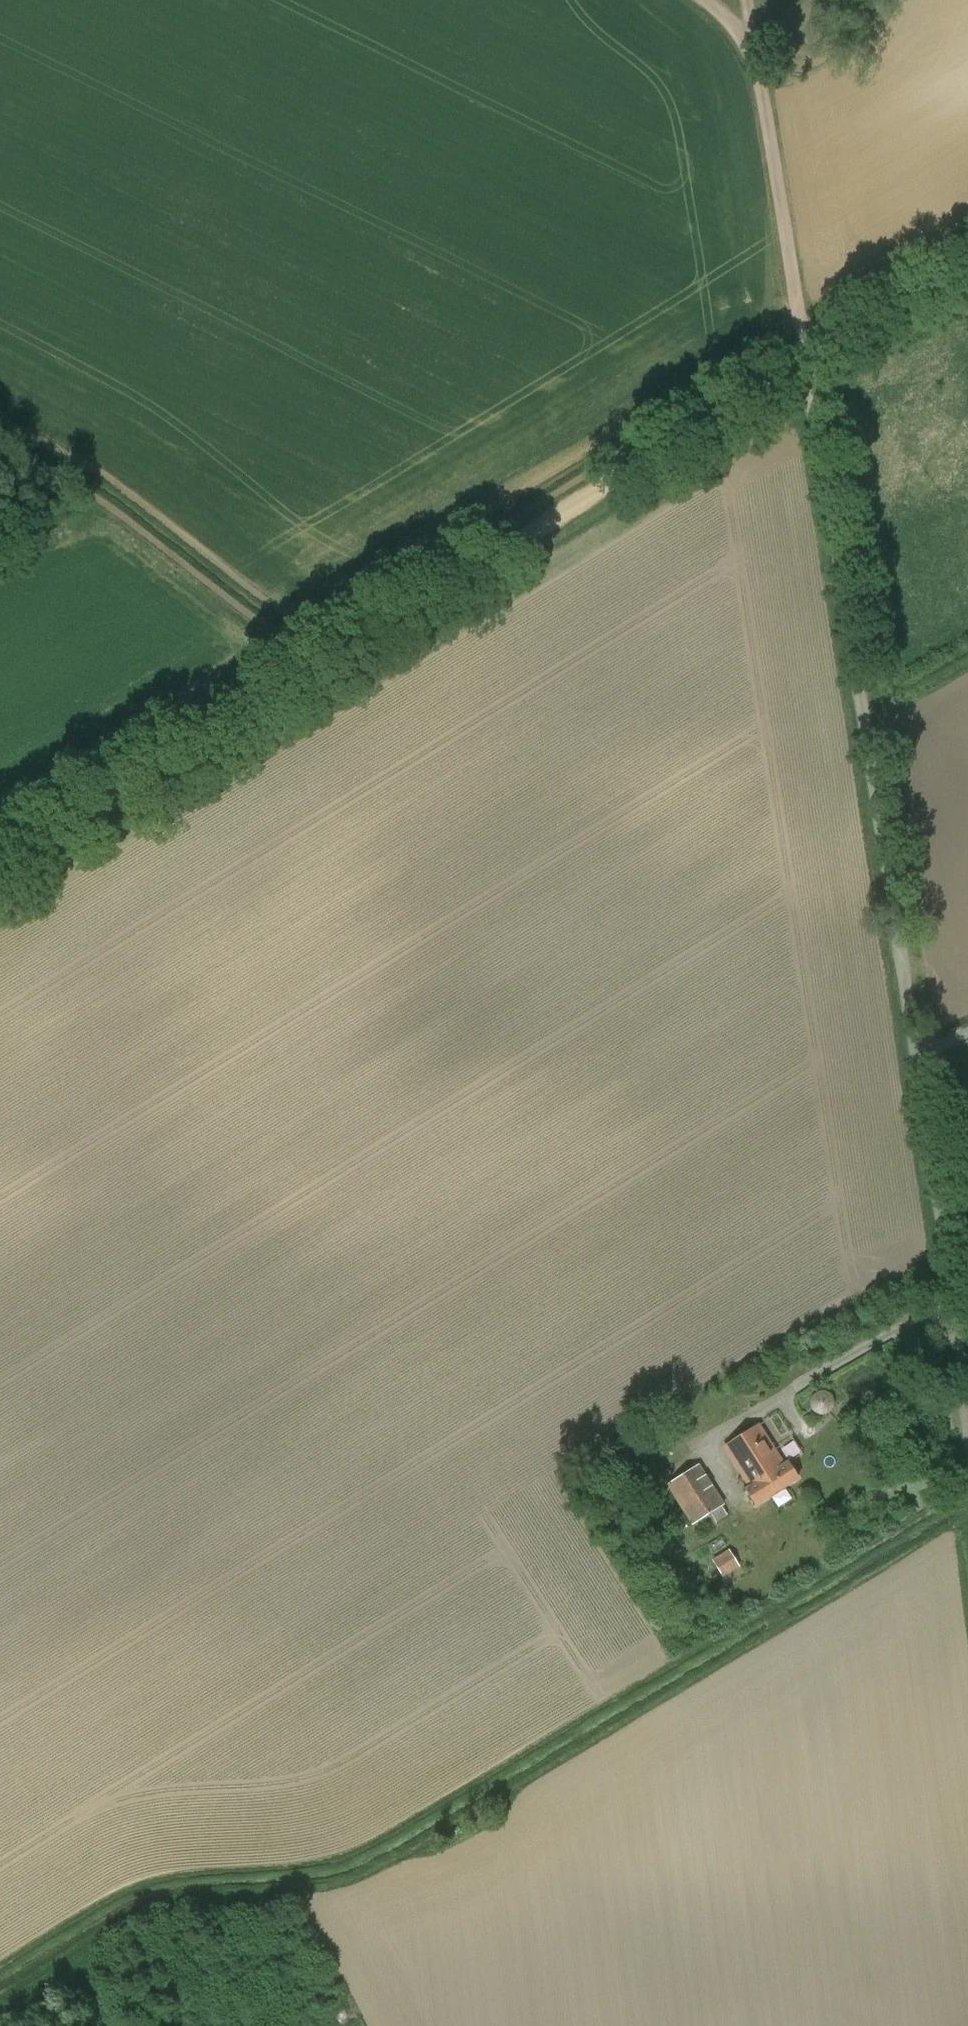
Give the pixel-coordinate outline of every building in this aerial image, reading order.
[(788,1463),(786,1465),(760,1423),(723,1447),(749,1488),(746,1490),(756,1505),(798,1479),(788,1463)] [(724,1504),(699,1464),(671,1482),(667,1476),(670,1474),(667,1469),(660,1474),(691,1524),(724,1504)] [(714,1579),(737,1565),(729,1550),(705,1565),(714,1579)]
